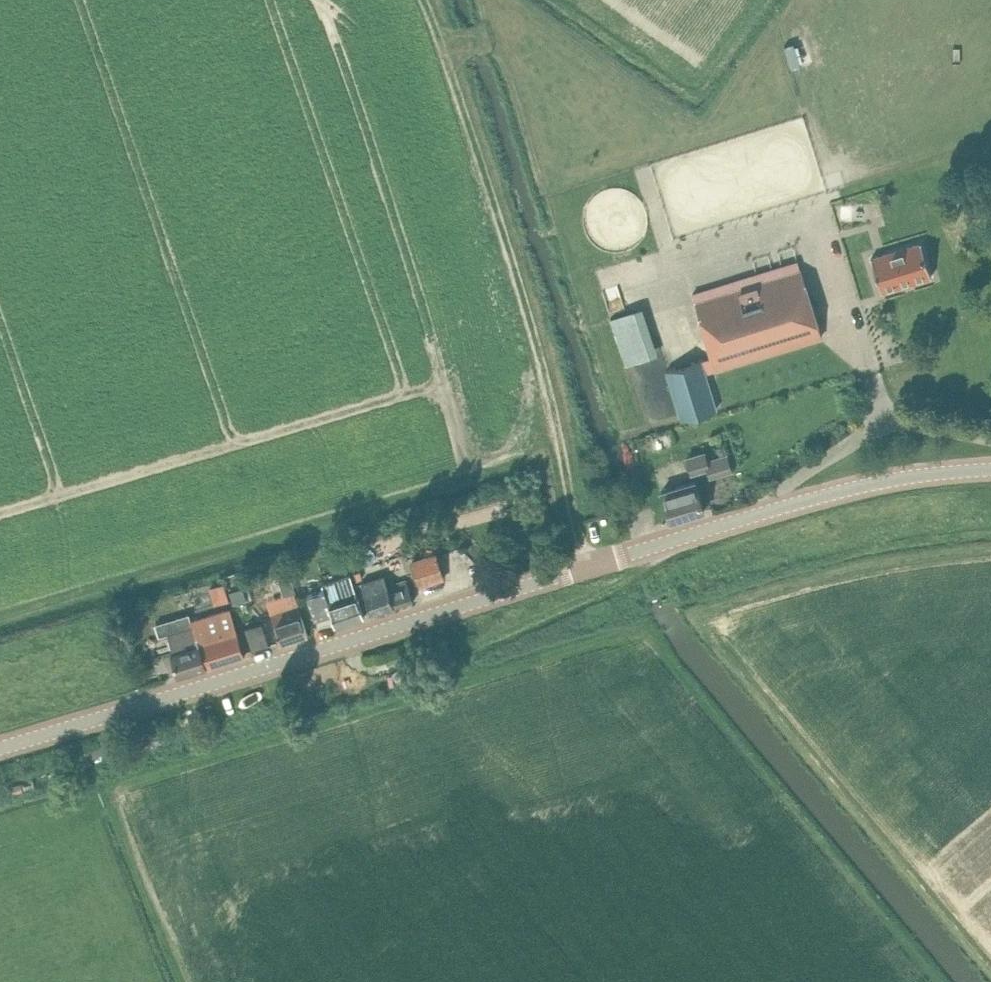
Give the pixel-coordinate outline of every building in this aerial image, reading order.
[(921,243),(871,258),(878,282),(881,292),(931,277),(921,243)] [(682,419),(716,409),(705,372),(822,336),(801,270),(685,306),(701,358),(666,369),(682,419)] [(625,363),(649,356),(635,308),(611,316),(625,363)] [(707,460),(704,451),(687,457),(692,473),(707,468),(710,477),(732,470),(726,454),(707,460)] [(670,521),(704,511),(695,482),(662,492),(670,521)] [(420,586),(444,578),(437,553),(412,561),(420,586)] [(292,589),(313,581),(310,573),(289,580),(292,589)] [(387,585),(383,575),(361,582),(371,614),(413,601),(406,578),(387,585)] [(363,616),(351,577),(323,587),(325,592),(309,597),(317,622),(333,617),(336,625),(363,616)] [(280,643),(308,634),(294,592),(267,601),(280,643)] [(177,676),(244,656),(230,607),(190,619),(192,626),(176,631),(167,634),(173,655),(171,656),(177,676)] [(157,735),(148,737),(150,743),(155,746),(160,744),(157,735)]
